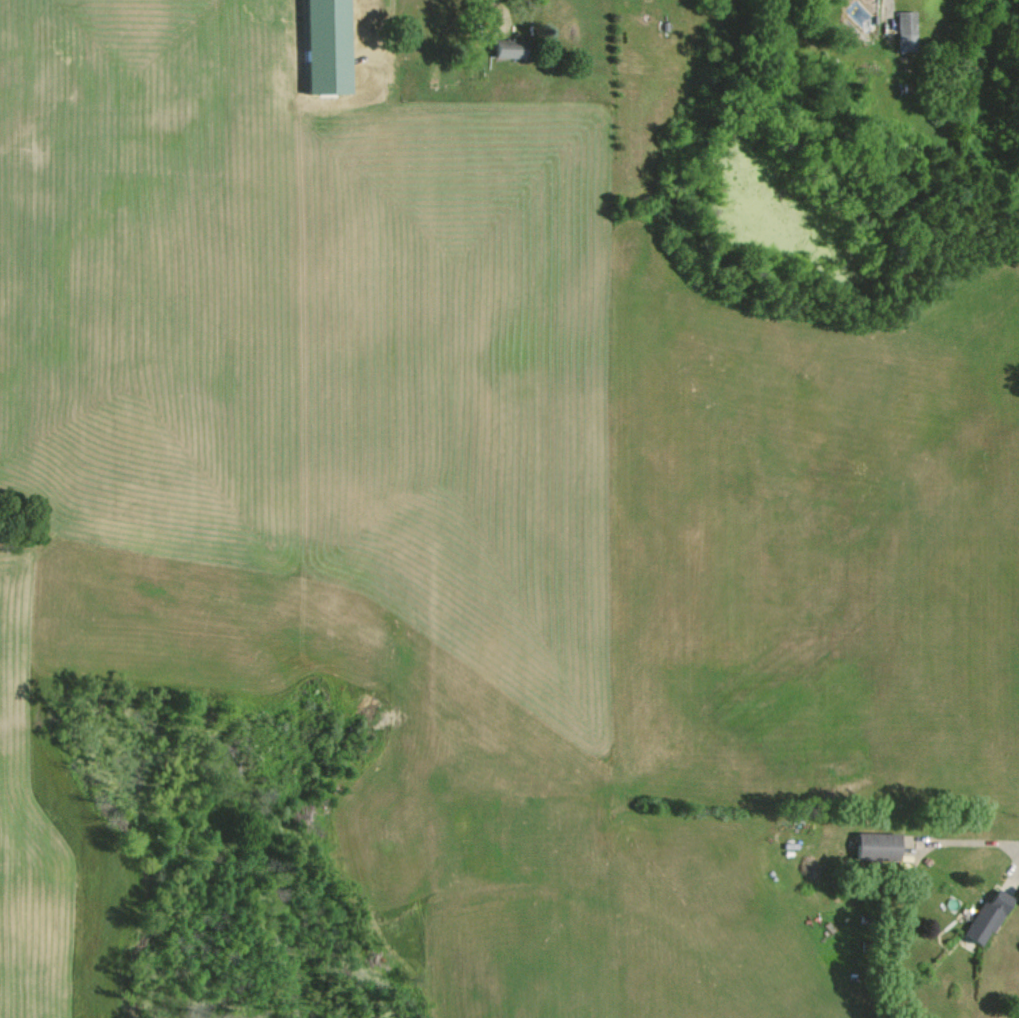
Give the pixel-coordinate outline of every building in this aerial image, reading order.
[(348,94),(348,63),(346,63),(345,0),(300,0),(301,94),(348,94)] [(914,11),(896,11),(897,43),(915,43),(914,11)] [(490,58),(517,57),(516,39),(490,40),(490,58)] [(849,858),(892,859),(892,832),(850,831),(849,858)] [(957,934),(977,946),(1005,898),(989,888),(981,903),(977,900),(957,934)]
